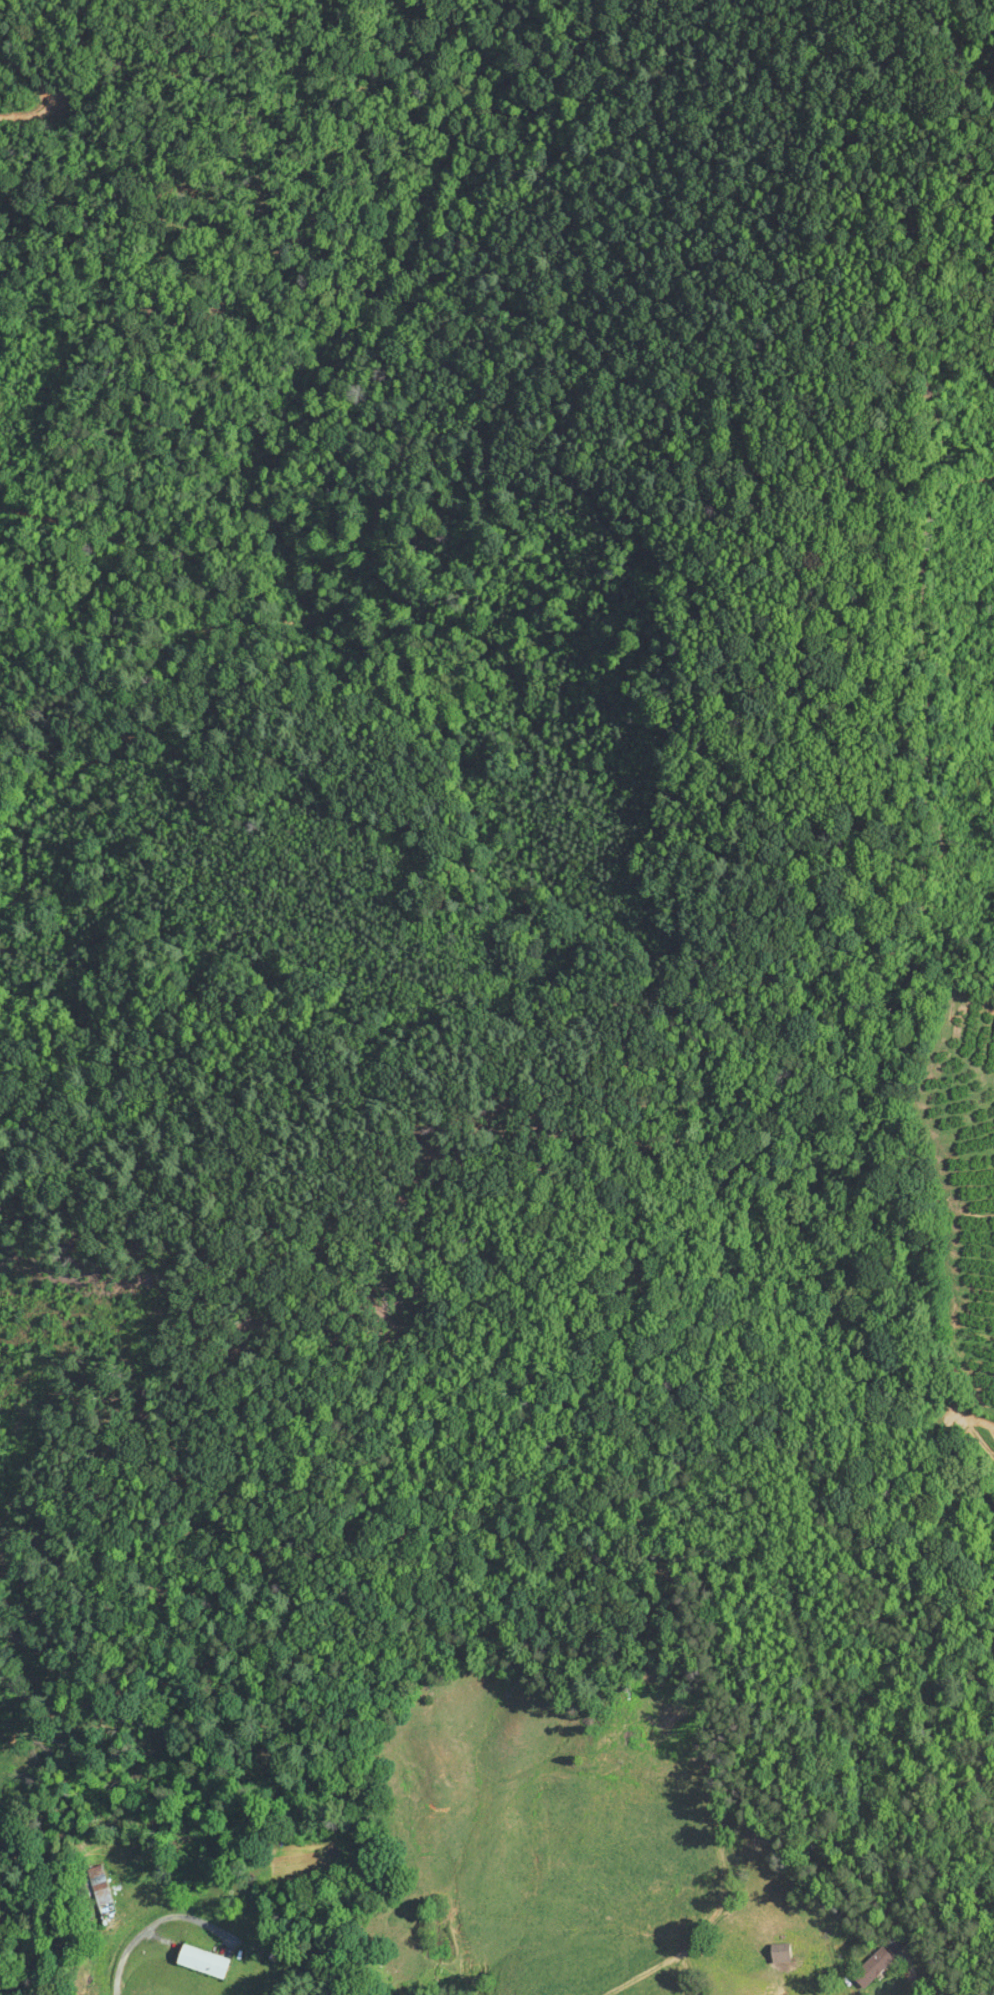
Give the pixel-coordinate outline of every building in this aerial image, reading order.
[(84,1868),(97,1925),(113,1921),(100,1864),(84,1868)] [(860,1987),(904,1945),(892,1933),(849,1974),(860,1987)] [(178,1943),(172,1964),(221,1978),(227,1958),(178,1943)] [(787,1962),(787,1943),(769,1943),(769,1962),(787,1962)]
